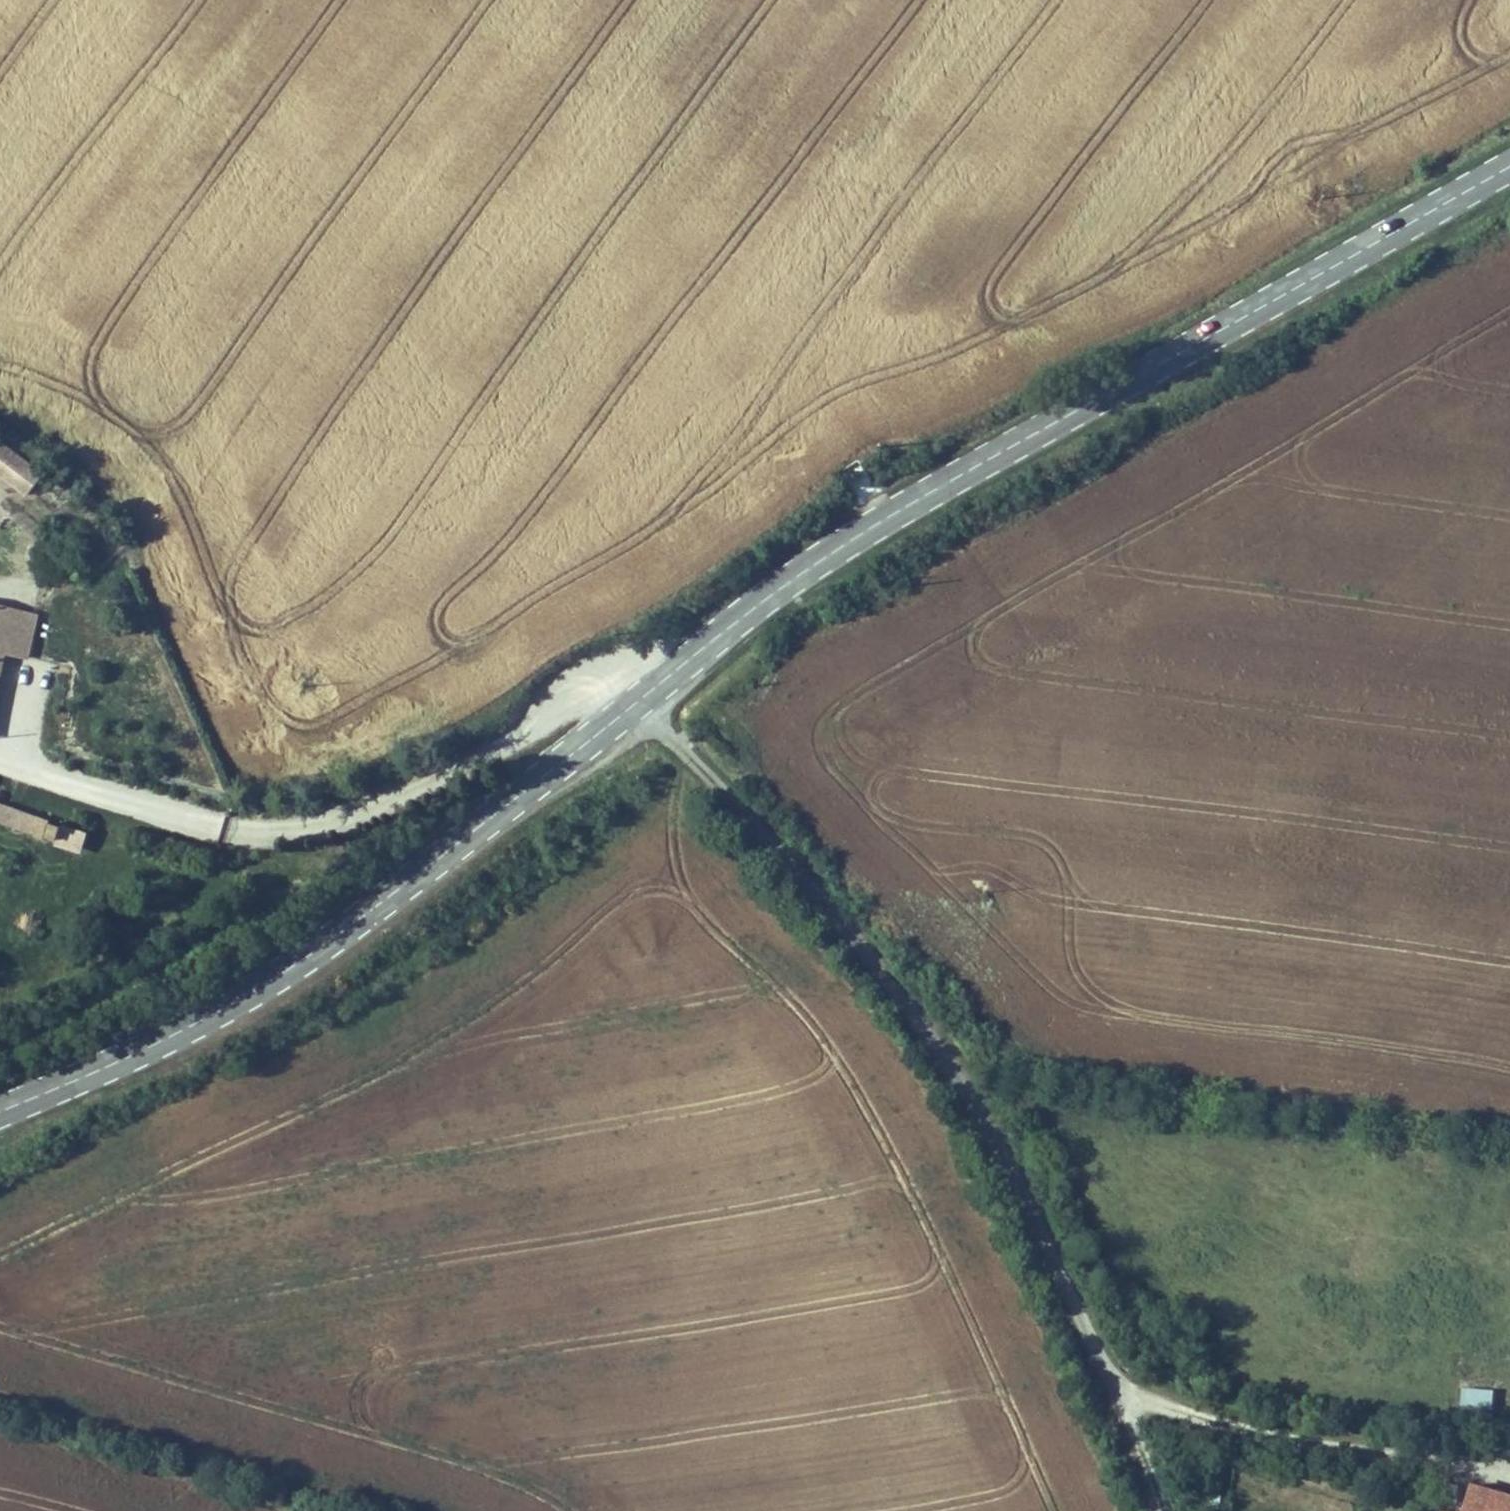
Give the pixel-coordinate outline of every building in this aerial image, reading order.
[(6,489),(29,469),(0,435),(0,482),(6,489)] [(2,657),(16,606),(0,602),(0,665),(2,657)] [(40,612),(16,606),(2,657),(26,664),(40,612)] [(86,833),(0,807),(0,828),(80,853),(86,833)] [(1460,1409),(1491,1411),(1493,1390),(1461,1387),(1460,1409)] [(1500,1495),(1495,1510),(1509,1510),(1509,1498),(1500,1495)]
